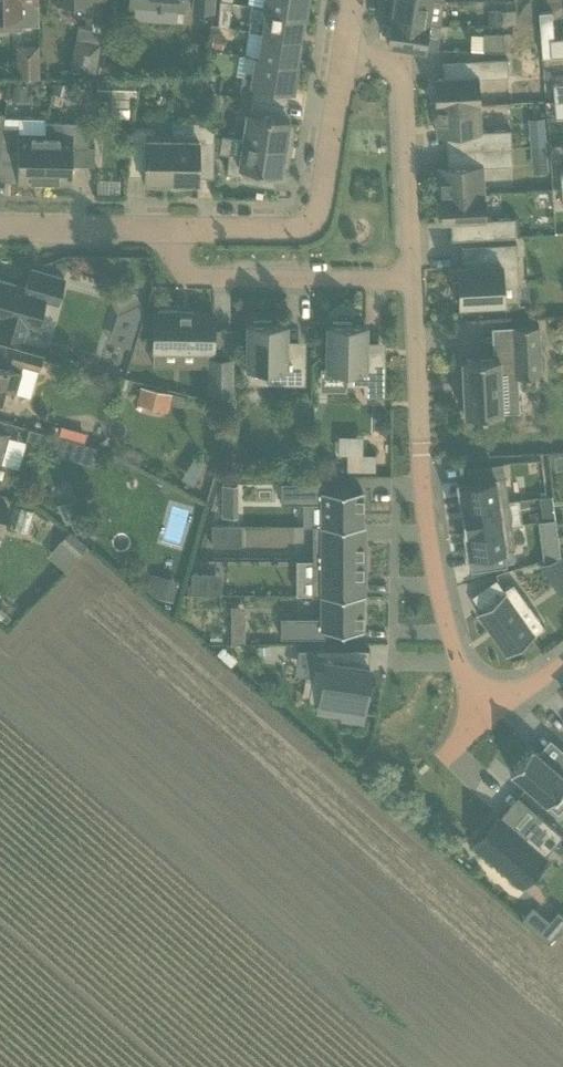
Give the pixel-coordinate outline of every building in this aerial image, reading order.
[(38,24),(38,0),(0,0),(0,17),(20,16),(20,25),(38,24)] [(136,4),(134,19),(176,23),(177,8),(183,8),(184,0),(129,0),(129,4),(136,4)] [(194,9),(213,11),(213,0),(195,0),(194,9)] [(230,21),(233,2),(222,0),(220,0),(218,19),(230,21)] [(308,0),(264,0),(263,6),(306,13),(308,0)] [(441,24),(444,0),(442,0),(394,0),(392,16),(441,24)] [(249,30),(302,39),(306,13),(263,6),(262,11),(264,12),(262,23),(250,21),(249,30)] [(490,24),(502,24),(502,11),(489,11),(490,24)] [(437,50),(441,25),(441,24),(392,16),(391,16),(387,42),(424,48),(437,50)] [(254,57),(298,64),(302,39),(249,30),(244,55),(254,57)] [(504,51),(503,32),(483,32),(483,50),(504,51)] [(211,48),(221,50),(223,34),(214,33),(211,48)] [(549,38),(550,56),(562,55),(562,37),(549,38)] [(96,72),(101,42),(75,38),(70,68),(96,72)] [(40,77),(39,44),(17,44),(17,78),(40,77)] [(294,90),(298,64),(254,57),(251,72),(248,71),(242,75),(239,90),(244,97),(252,98),(279,102),(281,88),(294,90)] [(431,99),(435,99),(436,106),(478,104),(477,77),(508,76),(507,58),(443,61),(443,78),(434,78),(435,85),(431,86),(431,99)] [(136,89),(136,79),(111,78),(111,97),(136,98),(136,89)] [(54,92),(65,94),(68,84),(57,81),(54,92)] [(552,83),(554,100),(562,99),(562,83),(552,83)] [(26,101),(27,88),(13,86),(12,99),(26,101)] [(129,99),(111,98),(111,116),(128,117),(129,99)] [(277,117),(279,102),(252,98),(249,114),(246,114),(242,139),(292,146),(292,127),(288,126),(290,119),(277,117)] [(554,100),(555,117),(562,116),(562,99),(554,100)] [(478,104),(436,106),(437,134),(446,134),(447,150),(511,147),(510,131),(480,132),(478,104)] [(44,183),(72,183),(72,147),(88,147),(88,122),(46,121),(46,134),(44,183)] [(44,183),(46,134),(18,133),(18,126),(3,125),(0,151),(18,155),(17,182),(44,183)] [(152,185),(171,187),(172,137),(159,137),(151,127),(135,127),(131,152),(145,153),(145,162),(144,162),(144,168),(145,168),(145,181),(152,181),(152,185)] [(530,134),(531,146),(547,145),(546,133),(530,134)] [(213,169),(213,146),(213,140),(198,140),(198,137),(197,137),(197,138),(185,138),(172,137),(171,187),(191,185),(191,181),(198,181),(198,168),(213,169)] [(238,180),(266,184),(269,169),(281,172),(282,164),(286,165),(292,146),(242,139),(239,154),(230,152),(226,173),(239,176),(238,180)] [(547,145),(531,146),(532,160),(548,159),(547,145)] [(511,147),(447,150),(448,166),(438,167),(440,195),(483,192),(481,167),(512,165),(511,147)] [(483,192),(440,195),(440,202),(436,202),(437,216),(441,215),(441,223),(451,222),(452,239),(515,235),(514,219),(484,221),(483,192)] [(458,280),(454,280),(455,299),(459,299),(459,303),(504,301),(503,282),(519,281),(517,243),(488,244),(489,264),(457,266),(458,280)] [(65,278),(31,268),(25,287),(24,287),(23,289),(16,287),(17,285),(0,280),(0,317),(2,317),(0,323),(0,332),(23,338),(27,324),(37,327),(46,294),(59,298),(65,278)] [(129,282),(112,290),(113,291),(119,304),(136,295),(129,282)] [(154,313),(153,335),(153,354),(210,355),(210,389),(231,390),(232,356),(214,355),(214,313),(177,313),(177,309),(158,309),(158,313),(154,313)] [(305,384),(306,355),(286,355),(286,323),(272,323),(272,320),(253,319),(253,323),(248,323),(248,367),(248,383),(305,384)] [(385,396),(385,357),(365,356),(366,324),(351,324),(352,321),(332,321),(332,324),(328,324),(327,368),(346,369),(346,385),(363,385),(363,395),(385,396)] [(462,359),(465,414),(502,413),(500,372),(514,372),(514,377),(541,376),(539,326),(512,327),(514,359),(500,360),(500,357),(462,359)] [(56,361),(43,357),(44,355),(14,346),(10,362),(39,370),(40,369),(53,373),(56,361)] [(0,364),(0,402),(1,402),(5,389),(15,392),(21,370),(0,364)] [(171,392),(140,385),(136,402),(167,409),(171,392)] [(310,397),(297,396),(296,419),(310,419),(310,397)] [(27,438),(30,427),(8,421),(5,431),(27,438)] [(87,457),(90,431),(58,427),(55,454),(87,457)] [(8,487),(14,465),(0,461),(8,434),(0,432),(0,485),(8,487)] [(362,452),(347,452),(347,454),(347,470),(376,471),(376,454),(362,453),(362,452)] [(457,482),(460,507),(507,500),(502,462),(465,467),(467,481),(457,482)] [(312,524),(312,525),(364,525),(364,524),(362,524),(362,489),(322,489),(322,482),(280,482),(280,502),(321,502),(321,524),(312,524)] [(238,485),(222,485),(222,501),(238,501),(238,485)] [(70,521),(84,514),(76,497),(58,504),(66,522),(70,521)] [(511,524),(507,500),(460,507),(464,531),(511,524)] [(541,510),(542,521),(555,519),(554,508),(541,510)] [(540,536),(557,534),(555,519),(542,521),(538,521),(540,536)] [(511,524),(464,531),(467,555),(469,555),(471,570),(506,565),(506,562),(504,550),(514,549),(511,524)] [(227,546),(227,525),(212,525),(212,545),(227,546)] [(364,525),(312,525),(312,559),(364,559),(364,525)] [(69,530),(59,541),(78,557),(88,546),(69,530)] [(515,558),(514,549),(504,550),(506,562),(512,561),(515,558)] [(364,594),(364,559),(312,559),(312,594),(364,594)] [(206,594),(206,573),(191,573),(191,594),(206,594)] [(177,587),(153,581),(149,595),(173,601),(177,587)] [(499,596),(473,614),(503,657),(531,637),(515,614),(525,608),(509,585),(498,593),(499,596)] [(364,594),(312,594),(312,595),(321,595),(321,617),(280,617),(280,637),(322,637),(322,629),(361,629),(361,595),(364,595),(364,594)] [(231,625),(231,640),(245,640),(245,625),(231,625)] [(346,706),(345,711),(363,714),(368,684),(366,684),(369,666),(367,665),(370,648),(316,648),(308,700),(346,706)] [(510,771),(546,803),(546,802),(562,784),(562,785),(562,750),(551,763),(538,752),(531,746),(510,771)] [(471,844),(495,864),(494,865),(495,866),(496,865),(499,867),(498,868),(499,869),(500,868),(504,872),(503,873),(504,874),(505,873),(508,876),(507,877),(508,877),(509,877),(522,887),(523,886),(522,885),(527,878),(528,879),(529,878),(528,877),(539,865),(540,866),(541,865),(540,864),(545,857),(547,859),(548,857),(546,855),(562,835),(562,834),(536,811),(519,832),(500,816),(497,813),(496,815),(498,816),(474,844),(472,842),(471,844)] [(549,920),(538,934),(548,943),(562,927),(562,914),(558,910),(549,920)]
